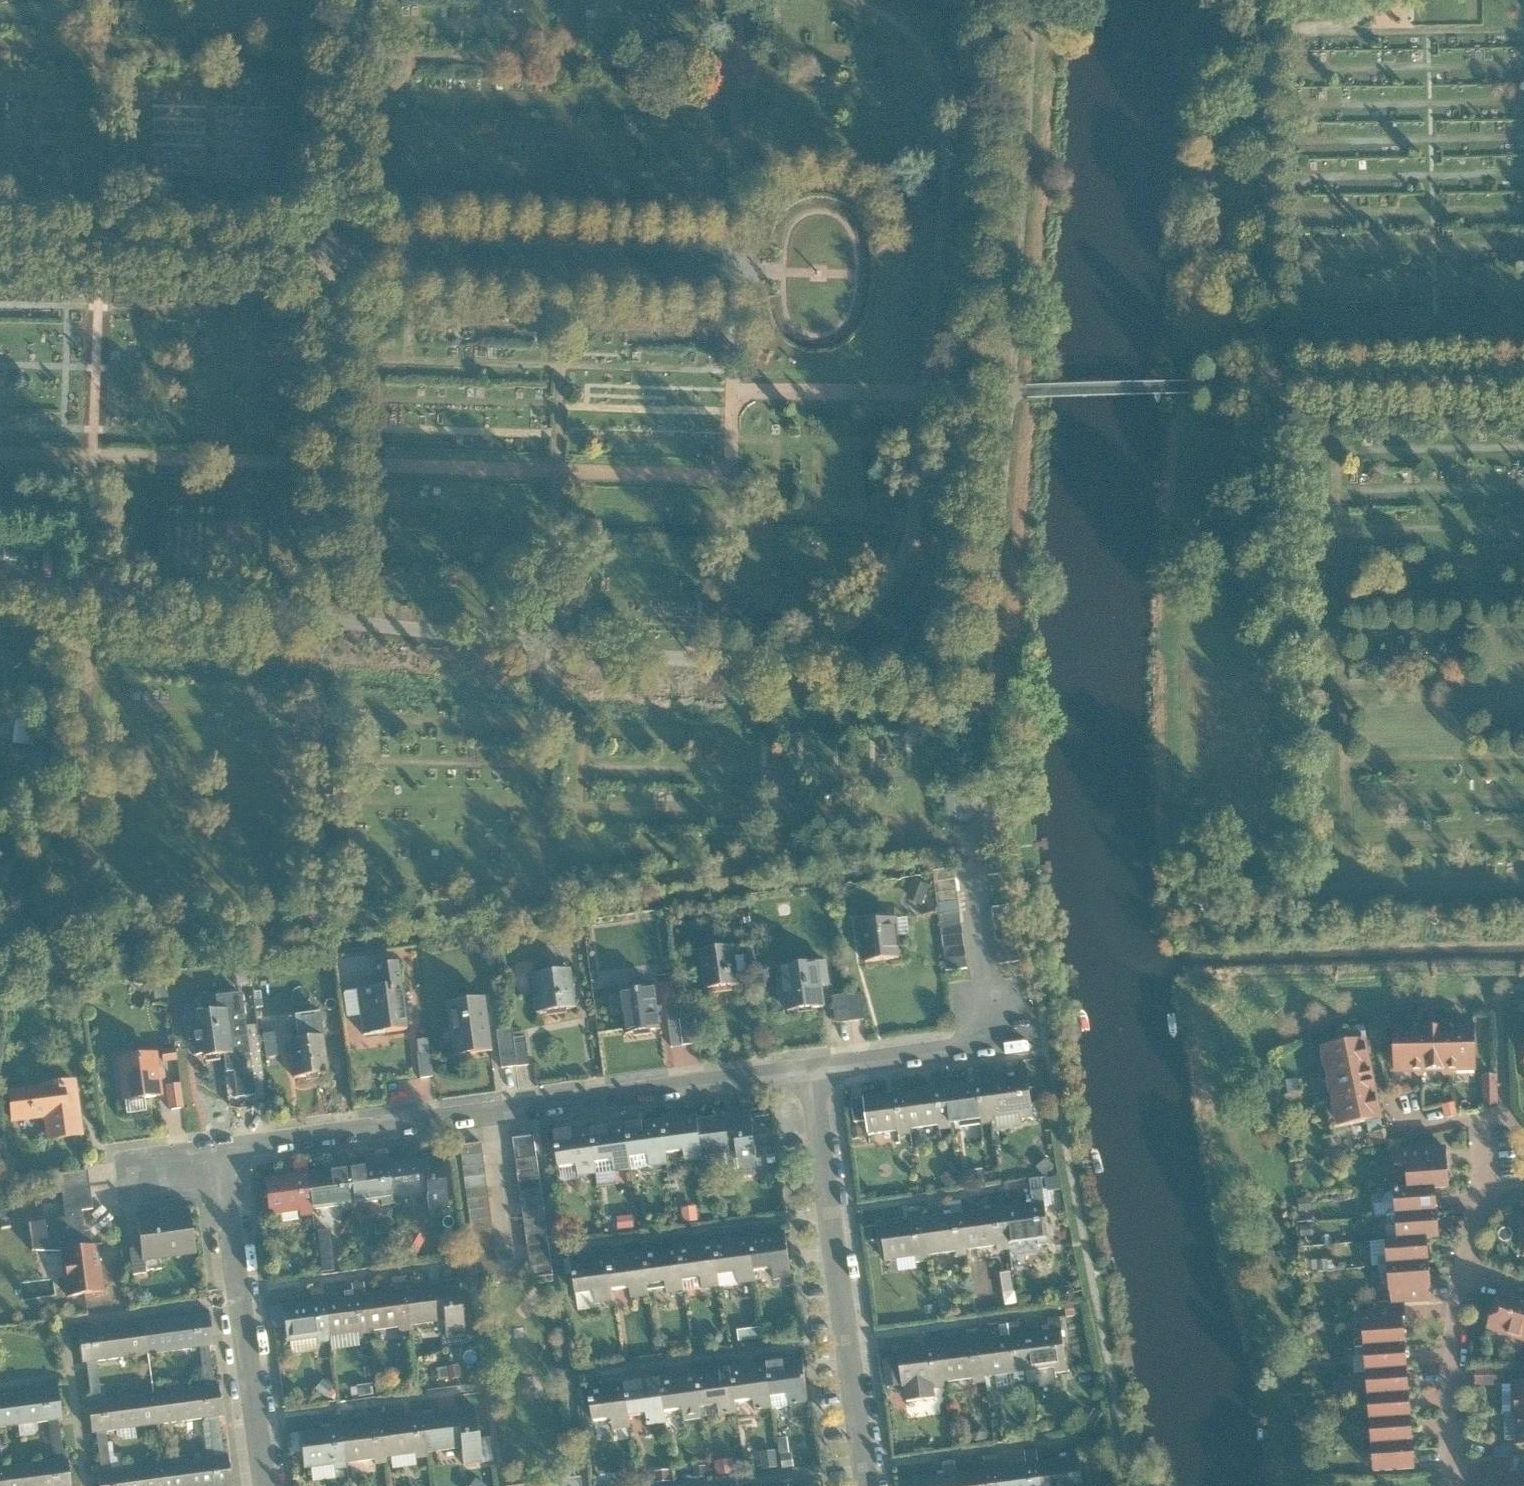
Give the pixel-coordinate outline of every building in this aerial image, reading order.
[(0,539),(0,562),(20,563),(21,540),(0,539)] [(969,969),(956,870),(935,873),(948,972),(969,969)] [(908,899),(924,904),(930,885),(914,880),(908,899)] [(1022,963),(1015,907),(994,909),(1001,965),(1022,963)] [(900,920),(862,924),(867,965),(905,961),(900,920)] [(740,983),(734,943),(701,947),(706,988),(740,983)] [(356,984),(363,1035),(407,1029),(397,958),(371,961),(374,981),(356,984)] [(574,1006),(569,965),(531,970),(536,1011),(574,1006)] [(828,1010),(823,965),(784,970),(790,1015),(828,1010)] [(660,1027),(655,982),(620,986),(625,1031),(660,1027)] [(215,1006),(187,1011),(194,1056),(221,1053),(224,1070),(232,1068),(236,1095),(254,1093),(241,990),(214,992),(215,1006)] [(849,997),(853,1023),(868,1021),(864,994),(849,997)] [(490,1048),(483,995),(445,1000),(452,1053),(490,1048)] [(849,997),(834,999),(838,1026),(853,1023),(849,997)] [(671,1046),(683,1044),(680,1016),(679,1008),(667,1009),(671,1046)] [(697,1015),(680,1016),(683,1044),(700,1043),(697,1015)] [(1395,1069),(1422,1068),(1421,1022),(1395,1023),(1395,1069)] [(1448,1022),(1421,1022),(1422,1068),(1449,1068),(1448,1022)] [(1473,1022),(1448,1022),(1449,1068),(1474,1068),(1473,1022)] [(501,1067),(517,1065),(513,1036),(512,1026),(496,1028),(501,1067)] [(269,1055),(279,1054),(277,1032),(266,1033),(269,1055)] [(326,1071),(321,1033),(288,1038),(293,1076),(326,1071)] [(525,1034),(513,1036),(517,1065),(529,1063),(525,1034)] [(1325,1074),(1371,1064),(1365,1038),(1319,1048),(1325,1074)] [(154,1049),(114,1055),(121,1099),(161,1093),(154,1049)] [(433,1077),(429,1049),(417,1050),(420,1078),(433,1077)] [(1014,1075),(985,1078),(989,1116),(1019,1112),(1020,1119),(1032,1117),(1026,1062),(1014,1064),(1014,1075)] [(1325,1074),(1330,1100),(1377,1090),(1371,1064),(1325,1074)] [(946,1084),(950,1120),(979,1116),(980,1123),(990,1122),(989,1116),(985,1078),(985,1069),(973,1070),(973,1080),(946,1084)] [(932,1086),(909,1089),(913,1126),(938,1123),(939,1128),(951,1127),(950,1120),(946,1084),(945,1073),(932,1074),(932,1086)] [(1499,1104),(1498,1075),(1484,1076),(1484,1104),(1499,1104)] [(81,1135),(73,1077),(37,1082),(36,1084),(5,1087),(9,1121),(42,1116),(45,1140),(81,1135)] [(909,1127),(913,1126),(909,1089),(904,1089),(904,1079),(892,1080),(892,1091),(863,1096),(868,1132),(896,1129),(897,1134),(910,1132),(909,1127)] [(1377,1090),(1330,1100),(1335,1126),(1382,1116),(1377,1090)] [(147,1098),(122,1102),(124,1113),(149,1109),(147,1098)] [(752,1110),(699,1116),(704,1153),(738,1149),(740,1167),(759,1165),(752,1110)] [(699,1112),(663,1117),(667,1149),(684,1147),(686,1160),(705,1158),(704,1153),(699,1116),(699,1112)] [(663,1117),(627,1121),(631,1154),(648,1151),(650,1165),(668,1162),(667,1149),(663,1117)] [(627,1121),(591,1126),(595,1158),(613,1156),(614,1169),(633,1168),(631,1154),(627,1121)] [(597,1172),(595,1158),(591,1126),(555,1131),(559,1163),(578,1161),(580,1174),(597,1172)] [(553,1272),(534,1135),(512,1138),(532,1275),(553,1272)] [(498,1282),(479,1140),(457,1143),(477,1285),(498,1282)] [(1406,1161),(1446,1159),(1445,1146),(1395,1149),(1396,1162),(1406,1161)] [(376,1162),(347,1166),(352,1203),(381,1199),(382,1205),(393,1203),(392,1198),(388,1160),(386,1148),(374,1150),(376,1162)] [(440,1154),(388,1160),(392,1198),(426,1193),(428,1210),(447,1207),(440,1154)] [(294,1172),(264,1176),(268,1213),(299,1210),(299,1216),(312,1215),(311,1208),(306,1171),(305,1159),(293,1161),(294,1172)] [(1406,1161),(1407,1184),(1434,1183),(1447,1182),(1446,1159),(1406,1161)] [(306,1171),(311,1208),(340,1204),(340,1210),(352,1209),(352,1203),(347,1166),(306,1171)] [(90,1206),(87,1183),(59,1186),(62,1209),(80,1207),(90,1206)] [(1436,1210),(1434,1183),(1407,1184),(1395,1185),(1396,1212),(1436,1210)] [(962,1211),(967,1247),(995,1244),(996,1250),(1010,1248),(1009,1241),(1004,1205),(1002,1195),(990,1196),(991,1207),(962,1211)] [(950,1213),(921,1217),(926,1253),(954,1249),(955,1255),(968,1254),(967,1247),(962,1211),(961,1199),(948,1201),(950,1213)] [(1046,1199),(1004,1205),(1009,1241),(1051,1235),(1046,1199)] [(927,1260),(926,1253),(921,1217),(920,1205),(907,1207),(908,1218),(879,1222),(884,1259),(915,1255),(915,1262),(927,1260)] [(80,1207),(62,1209),(63,1216),(27,1221),(31,1249),(58,1249),(64,1298),(103,1292),(96,1243),(90,1243),(89,1229),(82,1229),(80,1207)] [(193,1253),(188,1209),(136,1215),(139,1246),(141,1259),(144,1259),(193,1253)] [(1436,1210),(1396,1212),(1397,1235),(1427,1233),(1437,1232),(1436,1210)] [(332,1229),(317,1230),(320,1270),(334,1269),(332,1229)] [(752,1237),(756,1269),(774,1267),(775,1278),(792,1276),(787,1232),(752,1237)] [(1386,1260),(1428,1257),(1427,1233),(1397,1235),(1384,1236),(1386,1260)] [(752,1237),(715,1241),(719,1274),(739,1271),(741,1283),(757,1280),(756,1269),(752,1237)] [(680,1245),(684,1278),(701,1276),(703,1288),(721,1285),(719,1274),(715,1241),(680,1245)] [(680,1245),(644,1250),(648,1283),(667,1280),(668,1292),(686,1291),(684,1278),(680,1245)] [(141,1259),(139,1246),(129,1247),(131,1274),(145,1272),(144,1259),(141,1259)] [(644,1250),(609,1254),(613,1287),(631,1285),(633,1297),(650,1294),(648,1283),(644,1250)] [(572,1259),(576,1291),(595,1289),(596,1302),(615,1300),(613,1287),(609,1254),(572,1259)] [(1428,1257),(1386,1260),(1388,1287),(1430,1283),(1428,1257)] [(393,1289),(365,1293),(370,1330),(397,1327),(398,1332),(410,1330),(410,1325),(405,1288),(404,1275),(392,1277),(393,1289)] [(323,1298),(328,1335),(357,1331),(357,1337),(370,1336),(370,1330),(365,1293),(363,1280),(350,1282),(352,1294),(323,1298)] [(405,1288),(410,1325),(444,1321),(446,1338),(465,1336),(458,1281),(405,1288)] [(1388,1287),(1389,1303),(1400,1302),(1432,1300),(1430,1283),(1388,1287)] [(310,1300),(281,1303),(285,1340),(316,1337),(317,1343),(329,1341),(328,1335),(323,1298),(322,1285),(309,1287),(310,1300)] [(1523,1340),(1523,1302),(1497,1293),(1485,1327),(1523,1340)] [(1366,1304),(1367,1319),(1401,1316),(1400,1302),(1389,1303),(1366,1304)] [(207,1313),(142,1322),(147,1353),(211,1344),(207,1313)] [(1021,1333),(1025,1373),(1066,1369),(1062,1331),(1060,1316),(1047,1317),(1048,1329),(1021,1333)] [(1361,1319),(1363,1344),(1403,1341),(1401,1316),(1367,1319),(1361,1319)] [(77,1331),(81,1362),(147,1353),(142,1322),(77,1331)] [(980,1339),(984,1377),(1025,1373),(1021,1333),(1020,1322),(1008,1323),(1009,1335),(980,1339)] [(967,1340),(939,1343),(942,1381),(984,1377),(980,1339),(979,1327),(966,1328),(967,1340)] [(933,1382),(942,1381),(939,1343),(937,1333),(925,1334),(926,1344),(898,1348),(904,1402),(935,1397),(933,1382)] [(1403,1341),(1363,1344),(1365,1369),(1405,1366),(1403,1341)] [(769,1363),(773,1394),(790,1393),(793,1418),(811,1416),(804,1358),(769,1363)] [(769,1363),(733,1367),(737,1402),(755,1399),(756,1410),(774,1408),(773,1394),(769,1363)] [(1405,1366),(1365,1369),(1366,1394),(1407,1391),(1405,1366)] [(698,1372),(702,1406),(719,1405),(720,1414),(738,1413),(737,1402),(733,1367),(698,1372)] [(1505,1369),(1480,1370),(1481,1382),(1505,1382),(1505,1369)] [(698,1372),(662,1376),(666,1411),(682,1409),(683,1420),(704,1418),(702,1406),(698,1372)] [(625,1381),(629,1415),(648,1413),(649,1424),(667,1423),(666,1411),(662,1376),(625,1381)] [(629,1415),(625,1381),(589,1385),(594,1420),(612,1417),(613,1429),(631,1427),(629,1415)] [(218,1383),(153,1392),(157,1424),(222,1416),(218,1383)] [(1511,1413),(1523,1413),(1523,1383),(1509,1383),(1508,1413),(1511,1413)] [(0,1394),(0,1427),(61,1419),(57,1387),(0,1394)] [(1407,1391),(1366,1394),(1368,1418),(1409,1415),(1407,1391)] [(86,1400),(90,1432),(157,1424),(153,1392),(86,1400)] [(410,1415),(381,1418),(387,1456),(415,1452),(416,1458),(428,1456),(427,1451),(422,1413),(421,1402),(409,1404),(410,1415)] [(474,1405),(422,1413),(427,1451),(460,1445),(462,1464),(481,1461),(474,1405)] [(340,1424),(346,1462),(374,1458),(374,1464),(387,1462),(387,1456),(381,1418),(380,1408),(368,1410),(369,1420),(340,1424)] [(1511,1413),(1511,1444),(1523,1444),(1523,1413),(1511,1413)] [(328,1426),(298,1430),(304,1468),(334,1464),(334,1470),(347,1467),(346,1462),(340,1424),(339,1415),(328,1416),(328,1426)] [(1409,1415),(1368,1418),(1370,1442),(1411,1439),(1409,1415)] [(1411,1439),(1370,1442),(1372,1468),(1413,1465),(1411,1439)] [(1037,1461),(1041,1485),(1082,1485),(1078,1455),(1077,1444),(1065,1445),(1067,1457),(1037,1461)] [(996,1466),(999,1485),(1041,1485),(1037,1461),(1036,1449),(1023,1450),(1025,1462),(996,1466)] [(763,1467),(791,1465),(790,1450),(762,1452),(763,1467)] [(161,1463),(164,1485),(230,1485),(227,1455),(161,1463)] [(957,1485),(999,1485),(996,1466),(995,1455),(983,1456),(984,1467),(955,1472),(957,1485)] [(0,1466),(3,1485),(70,1485),(66,1456),(0,1466)] [(914,1477),(915,1485),(957,1485),(955,1472),(953,1459),(942,1461),(943,1473),(914,1477)] [(98,1485),(164,1485),(161,1463),(96,1471),(98,1485)] [(558,1479),(559,1485),(583,1485),(581,1476),(558,1479)] [(1519,1479),(1504,1476),(1502,1485),(1523,1485),(1523,1480),(1519,1479)]
